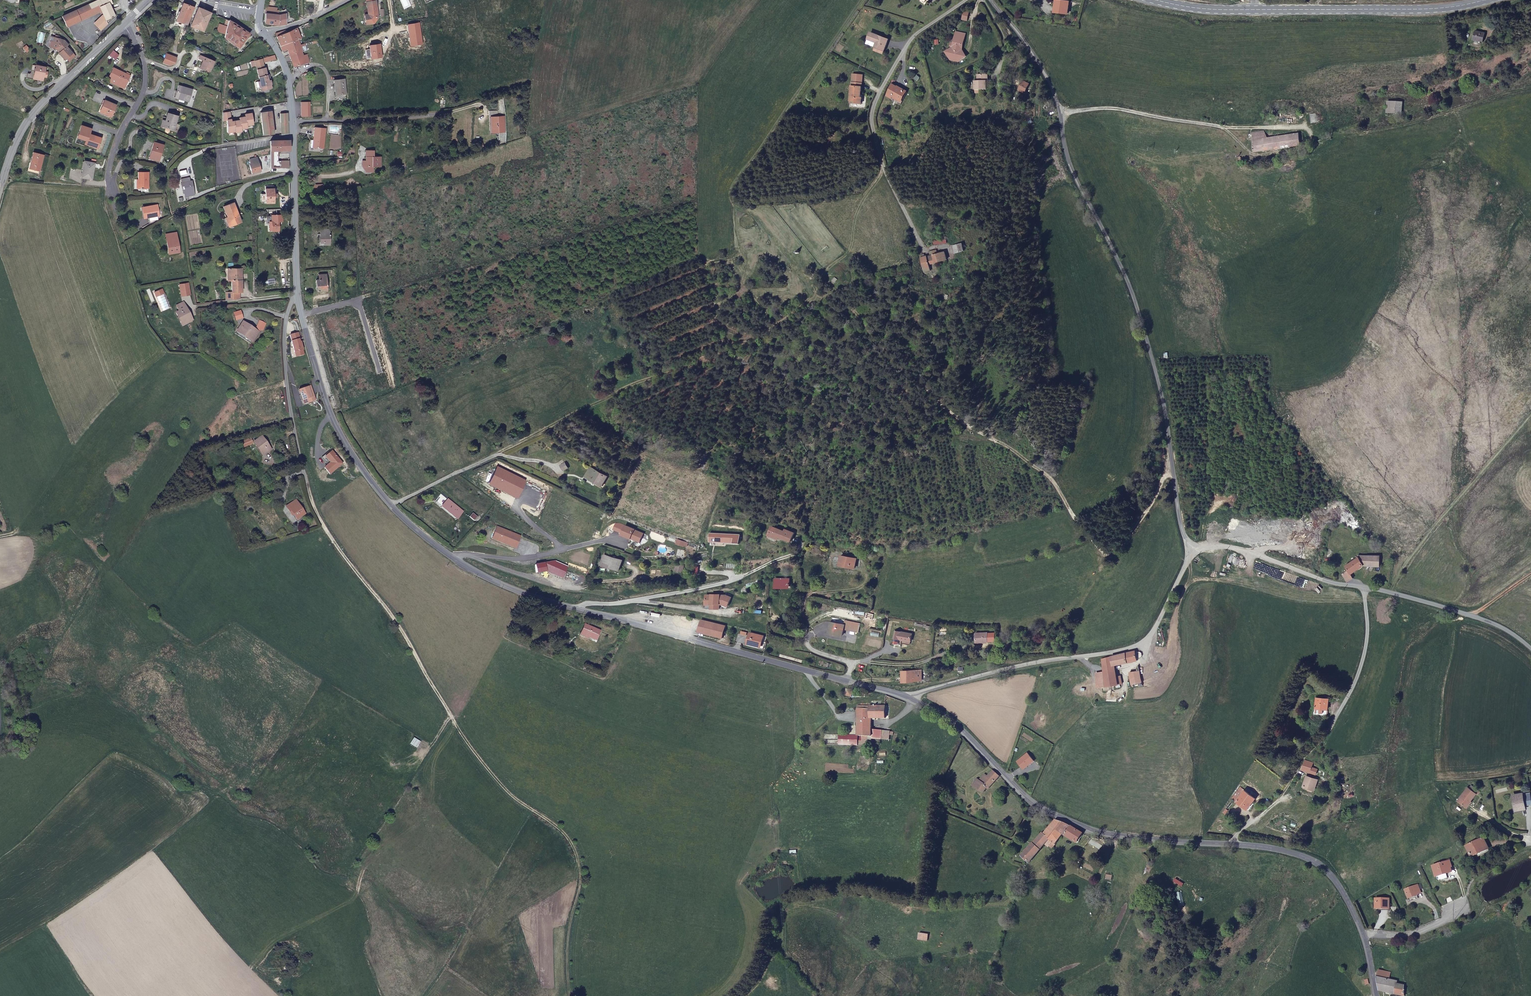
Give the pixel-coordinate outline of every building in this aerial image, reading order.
[(370,1),(372,13),(368,13),(369,22),(377,21),(382,15),(379,0),(372,0),(370,1)] [(105,5),(58,23),(62,34),(97,20),(99,25),(90,33),(96,40),(107,31),(107,29),(109,29),(109,27),(111,26),(106,12),(108,12),(105,5)] [(185,25),(189,26),(195,10),(184,5),(178,22),(183,24),(182,25),(184,26),(185,25)] [(204,33),(212,15),(199,9),(192,28),(204,33)] [(279,10),(267,9),(266,25),(279,27),(287,25),(287,16),(281,17),(278,16),(279,10)] [(246,42),(250,35),(236,25),(230,22),(230,24),(229,28),(227,35),(227,39),(241,49),(246,41),(246,42)] [(219,33),(227,35),(229,28),(221,26),(219,33)] [(289,44),(298,40),(301,39),(298,29),(292,33),(288,34),(286,35),(289,44)] [(879,46),(888,50),(892,38),(874,31),(871,38),(881,42),(879,46)] [(278,37),(281,47),(286,45),(289,44),(286,35),(288,34),(287,32),(279,35),(279,37),(278,37)] [(1464,35),(1455,34),(1454,43),(1463,44),(1464,35)] [(869,42),(879,46),(881,42),(871,38),(869,42)] [(289,52),(291,56),(302,52),(300,46),(298,40),(289,44),(286,45),(289,52)] [(50,49),(48,49),(47,54),(55,56),(58,58),(56,60),(62,67),(64,66),(67,68),(73,63),(63,54),(65,51),(61,47),(55,46),(56,43),(52,42),(52,45),(51,44),(50,49)] [(957,42),(947,42),(949,58),(958,57),(957,42)] [(295,67),(310,62),(307,55),(304,56),(302,52),(291,56),(295,67)] [(177,66),(180,57),(170,53),(166,62),(177,66)] [(217,60),(203,54),(201,57),(206,59),(205,62),(204,61),(202,67),(212,71),(217,60)] [(263,60),(256,62),(258,70),(266,68),(264,63),(263,60)] [(181,73),(189,76),(192,68),(183,65),(181,73)] [(266,68),(258,70),(262,86),(263,89),(263,91),(271,89),(270,85),(272,85),(271,80),(269,81),(268,75),(266,68)] [(127,73),(115,69),(112,78),(110,82),(126,89),(131,75),(130,74),(130,73),(128,72),(127,73)] [(41,83),(42,79),(42,75),(33,73),(32,78),(31,85),(40,87),(41,83)] [(863,97),(863,94),(865,73),(855,73),(853,99),(858,100),(858,102),(864,103),(865,97),(863,97)] [(980,80),(977,80),(977,90),(982,90),(989,90),(989,84),(991,84),(991,74),(980,74),(980,80)] [(340,81),(330,82),(333,101),(343,99),(340,81)] [(194,89),(181,85),(177,97),(191,101),(194,89)] [(897,96),(904,101),(909,93),(897,85),(890,95),(894,99),(897,96)] [(1029,91),(1025,89),(1021,98),(1025,100),(1027,96),(1026,95),(1029,91)] [(118,105),(108,101),(104,112),(116,117),(118,112),(116,112),(118,105)] [(1403,102),(1387,101),(1387,113),(1403,114),(1403,102)] [(311,119),(311,105),(309,105),(303,105),(303,119),(311,119)] [(495,109),(487,110),(487,116),(488,116),(490,132),(503,131),(501,115),(496,115),(495,109)] [(170,119),(168,125),(179,128),(183,114),(172,110),(170,119)] [(264,112),(262,113),(265,135),(275,134),(271,111),(271,110),(265,111),(265,112),(264,112)] [(231,111),(224,111),(224,120),(228,120),(229,132),(236,131),(237,132),(243,131),(243,128),(248,127),(248,125),(253,124),(252,114),(246,114),(246,115),(246,117),(243,117),(240,118),(240,120),(238,120),(233,121),(232,121),(232,119),(231,111)] [(1316,113),(1309,114),(1311,123),(1318,121),(1316,113)] [(289,122),(282,123),(283,135),(290,134),(289,122)] [(93,139),(91,143),(103,147),(107,137),(95,133),(96,127),(87,124),(84,136),(93,139)] [(315,143),(315,151),(324,151),(325,130),(315,130),(314,143),(315,143)] [(1252,132),(1253,140),(1268,138),(1264,131),(1252,132)] [(1265,150),(1301,146),(1299,133),(1268,138),(1253,140),(1255,152),(1265,150)] [(91,144),(91,143),(93,139),(84,136),(82,141),(91,144)] [(168,141),(161,139),(160,142),(159,142),(156,157),(164,159),(168,141)] [(290,150),(290,140),(271,140),(271,146),(272,167),(290,167),(290,161),(278,161),(278,150),(290,150)] [(45,155),(35,152),(28,171),(38,174),(45,155)] [(382,164),(382,154),(375,154),(367,156),(367,158),(364,158),(364,163),(368,164),(368,169),(374,169),(375,164),(382,164)] [(259,157),(251,159),(255,172),(262,170),(259,157)] [(98,162),(88,159),(83,174),(93,177),(98,162)] [(149,172),(139,172),(138,187),(148,188),(149,172)] [(192,181),(182,183),(184,193),(185,193),(186,196),(194,194),(192,181)] [(324,182),(316,183),(316,191),(324,190),(324,182)] [(274,184),(267,184),(268,202),(275,201),(275,196),(278,196),(278,193),(274,193),(274,184)] [(227,206),(231,216),(234,225),(244,221),(237,202),(227,206)] [(161,204),(147,205),(147,216),(152,216),(152,221),(162,220),(161,204)] [(282,213),(273,213),(273,220),(271,220),(271,227),(273,227),(274,230),(279,230),(279,220),(282,220),(282,213)] [(329,227),(320,227),(320,241),(318,241),(319,245),(324,245),(324,243),(329,242),(329,227)] [(173,247),(174,253),(183,252),(179,232),(169,234),(171,248),(173,247)] [(974,248),(972,242),(962,245),(964,253),(970,251),(969,249),(974,248)] [(930,255),(935,272),(942,271),(940,263),(958,258),(956,250),(944,253),(943,249),(936,251),(937,253),(930,255)] [(229,291),(229,298),(240,297),(241,290),(245,290),(244,280),(243,280),(243,273),(244,273),(244,267),(233,267),(233,280),(234,280),(235,291),(229,291)] [(328,273),(320,273),(320,278),(318,278),(319,289),(329,288),(328,273)] [(193,293),(191,283),(182,284),(184,295),(193,293)] [(158,297),(165,294),(163,289),(156,293),(158,297)] [(172,308),(165,294),(158,297),(165,311),(172,308)] [(185,323),(189,320),(194,318),(185,302),(179,305),(182,311),(179,313),(185,323)] [(259,328),(247,321),(244,326),(242,325),(240,328),(253,336),(259,328)] [(298,333),(291,336),(297,356),(304,354),(298,333)] [(307,393),(309,397),(316,395),(311,380),(299,384),(301,389),(303,395),(307,393)] [(309,398),(309,397),(307,393),(303,395),(301,389),(300,390),(303,400),(309,398)] [(261,436),(254,440),(261,450),(268,445),(261,436)] [(334,446),(327,451),(331,457),(327,459),(324,461),(328,468),(342,459),(334,446)] [(495,466),(488,479),(515,493),(521,480),(495,466)] [(603,474),(586,466),(582,474),(596,481),(599,477),(601,478),(603,474)] [(454,496),(448,491),(440,504),(455,515),(461,507),(451,500),(454,496)] [(295,499),(286,504),(289,509),(292,508),(294,511),(297,516),(304,511),(295,499)] [(496,522),(493,528),(514,539),(518,532),(496,522)] [(631,529),(621,525),(618,534),(627,538),(627,537),(636,541),(639,533),(630,529),(631,529)] [(791,540),(795,532),(787,528),(786,530),(773,525),(770,533),(779,537),(781,534),(783,536),(783,537),(791,540)] [(740,529),(709,527),(709,539),(739,542),(740,529)] [(514,539),(493,528),(491,533),(513,543),(514,539)] [(1380,552),(1361,552),(1361,555),(1359,556),(1357,553),(1354,554),(1357,558),(1345,566),(1348,571),(1341,574),(1346,581),(1352,577),(1350,574),(1364,565),(1380,563),(1380,552)] [(852,555),(839,553),(838,562),(851,565),(852,555)] [(617,560),(602,557),(600,566),(615,569),(617,560)] [(551,558),(531,561),(532,569),(541,567),(556,576),(562,564),(551,558)] [(774,573),(774,582),(786,582),(786,574),(774,573)] [(724,600),(729,602),(732,593),(726,591),(721,591),(712,591),(712,592),(707,592),(707,602),(713,602),(713,601),(724,600)] [(727,624),(703,618),(700,630),(724,636),(727,624)] [(841,628),(856,630),(858,620),(842,618),(842,620),(842,623),(828,622),(827,633),(841,634),(841,628)] [(598,628),(581,620),(576,631),(585,635),(586,632),(595,636),(598,628)] [(909,630),(892,627),(891,634),(908,637),(909,630)] [(985,630),(974,629),(974,638),(985,638),(985,630)] [(764,641),(766,641),(768,636),(751,632),(748,643),(753,645),(753,646),(759,647),(761,642),(764,642),(764,641)] [(1125,654),(1125,651),(1110,655),(1112,664),(1113,664),(1126,661),(1125,654)] [(1135,652),(1125,654),(1126,661),(1136,659),(1136,656),(1135,652)] [(1112,664),(1110,655),(1099,657),(1101,670),(1104,684),(1116,682),(1116,680),(1119,680),(1118,674),(1114,675),(1113,664),(1112,664)] [(1145,664),(1143,664),(1137,665),(1138,670),(1141,682),(1148,679),(1145,664)] [(1104,684),(1101,670),(1094,671),(1096,686),(1104,684)] [(1141,682),(1138,670),(1127,672),(1130,685),(1137,683),(1141,682)] [(902,681),(921,681),(921,671),(902,672),(902,681)] [(1325,717),(1328,701),(1317,699),(1315,708),(1313,708),(1312,715),(1325,717)] [(885,718),(885,706),(882,706),(874,705),(871,705),(871,709),(871,717),(885,718)] [(868,736),(871,736),(871,732),(871,717),(871,709),(858,709),(857,724),(857,734),(857,736),(861,736),(868,736)] [(857,734),(857,724),(849,723),(848,734),(857,734)] [(888,741),(888,733),(871,732),(871,736),(871,740),(888,741)] [(861,741),(861,736),(857,736),(857,734),(848,734),(839,734),(839,744),(858,745),(858,741),(861,741)] [(1031,761),(1025,753),(1016,760),(1022,768),(1031,761)] [(1300,770),(1300,771),(1300,772),(1306,773),(1306,771),(1309,771),(1310,764),(1308,764),(1308,767),(1303,766),(1301,766),(1300,768),(1301,768),(1301,770),(1300,770)] [(986,792),(997,776),(992,770),(987,777),(985,775),(979,782),(981,783),(976,789),(978,791),(979,791),(983,793),(984,790),(986,792)] [(1306,779),(1303,789),(1313,792),(1316,782),(1306,779)] [(977,780),(973,786),(976,789),(981,783),(979,782),(977,780)] [(1257,799),(1243,787),(1235,797),(1248,809),(1257,799)] [(1478,796),(1477,795),(1471,791),(1469,789),(1459,803),(1468,809),(1478,796)] [(1513,798),(1517,809),(1526,807),(1523,796),(1513,798)] [(1042,833),(1049,839),(1053,843),(1062,833),(1075,841),(1081,832),(1075,828),(1066,822),(1054,820),(1042,833)] [(1038,850),(1041,846),(1049,839),(1042,833),(1040,832),(1030,842),(1031,843),(1038,850)] [(1484,842),(1481,844),(1486,854),(1472,861),(1474,864),(1491,855),(1484,842)] [(1026,861),(1038,850),(1031,843),(1019,854),(1026,861)] [(1486,854),(1481,844),(1467,851),(1472,861),(1486,854)] [(1453,869),(1451,863),(1434,869),(1439,884),(1448,880),(1447,876),(1451,874),(1450,870),(1453,869)] [(1420,894),(1418,887),(1405,892),(1409,901),(1418,898),(1416,895),(1420,894)] [(1453,899),(1450,892),(1443,896),(1446,902),(1453,899)] [(1391,902),(1378,901),(1378,910),(1388,910),(1388,906),(1391,906),(1391,902)] [(1377,977),(1379,993),(1395,995),(1402,995),(1403,987),(1396,985),(1397,982),(1389,980),(1390,972),(1378,970),(1377,977)]
